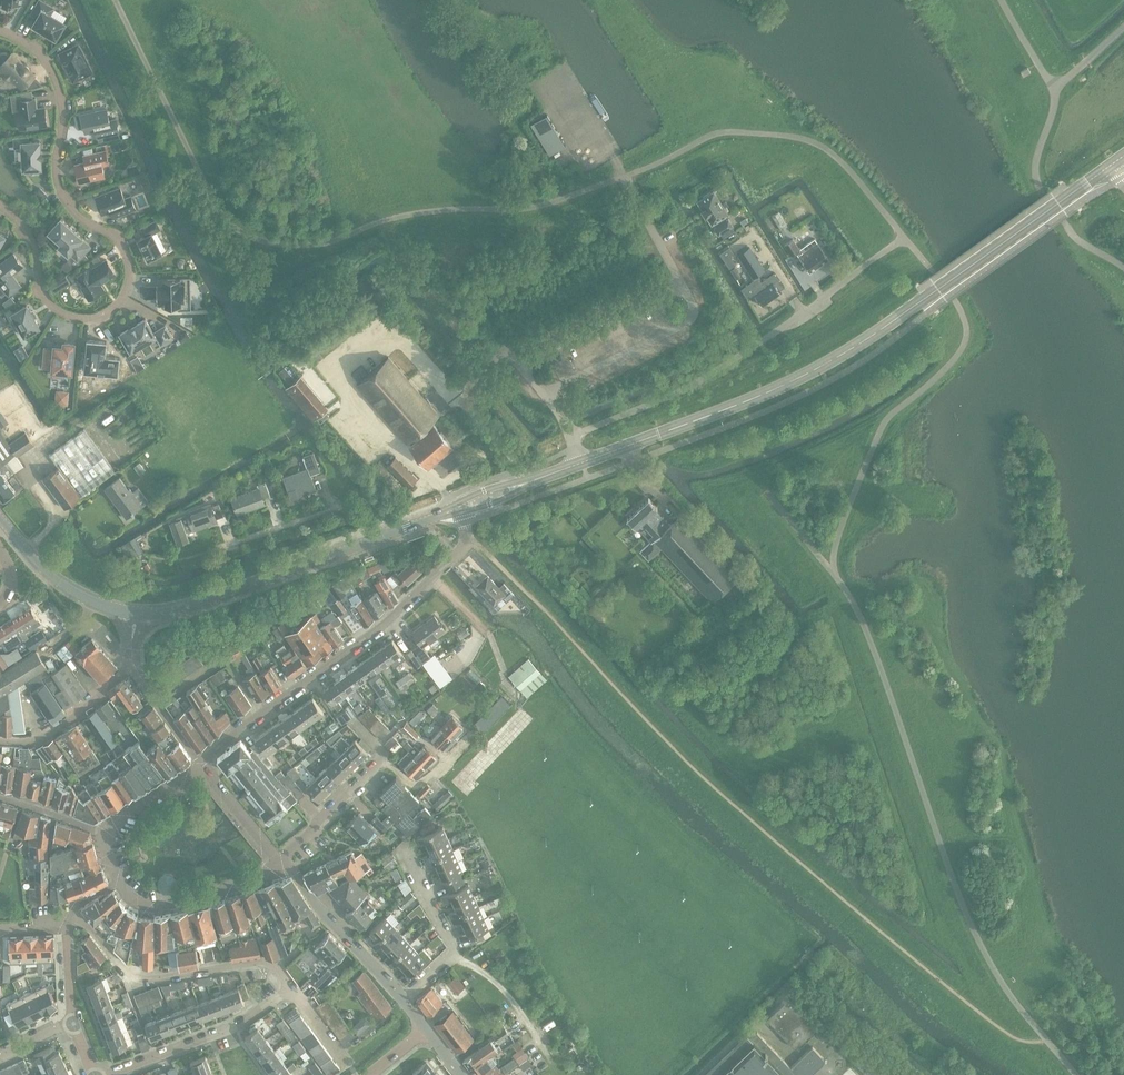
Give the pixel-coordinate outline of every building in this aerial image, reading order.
[(34,25),(56,38),(57,37),(60,36),(62,32),(61,29),(65,23),(50,14),(54,8),(40,0),(32,13),(38,17),(34,25)] [(78,44),(60,54),(73,81),(92,72),(78,44)] [(1,62),(2,63),(0,65),(0,67),(5,72),(5,73),(4,73),(4,74),(4,75),(4,76),(4,77),(5,78),(5,79),(6,79),(7,80),(8,80),(9,80),(10,79),(11,79),(11,78),(16,83),(19,80),(25,86),(35,76),(35,75),(29,69),(30,69),(30,68),(30,67),(30,66),(29,66),(29,65),(28,64),(27,64),(26,64),(25,64),(24,64),(12,53),(11,54),(9,56),(8,54),(6,53),(3,53),(1,54),(0,55),(0,61),(1,62)] [(1032,76),(1029,71),(1023,76),(1026,81),(1032,76)] [(35,98),(20,100),(21,111),(18,111),(20,129),(47,125),(45,108),(37,109),(35,98)] [(81,115),(85,133),(96,130),(96,131),(98,131),(99,130),(100,136),(97,137),(97,138),(119,133),(116,119),(109,120),(107,109),(81,115)] [(547,114),(532,124),(551,155),(566,145),(547,114)] [(40,141),(22,142),(24,169),(42,168),(41,158),(42,158),(42,151),(41,151),(40,141)] [(86,163),(75,165),(79,183),(105,176),(102,166),(109,164),(105,150),(84,155),(84,156),(87,155),(89,161),(87,161),(85,162),(86,163)] [(144,174),(139,177),(145,191),(151,188),(153,187),(147,173),(144,174)] [(318,175),(313,177),(317,186),(322,184),(318,175)] [(38,188),(35,190),(40,196),(44,193),(40,188),(38,188)] [(120,188),(96,197),(102,214),(111,211),(113,212),(114,211),(116,216),(113,217),(114,218),(136,210),(131,196),(124,198),(120,188)] [(703,197),(704,198),(698,201),(703,210),(702,210),(706,216),(707,216),(712,224),(713,223),(716,227),(714,227),(719,235),(733,226),(728,219),(727,219),(725,216),(727,214),(714,192),(712,193),(711,192),(703,197)] [(61,219),(49,233),(62,244),(59,247),(69,255),(71,253),(73,255),(62,267),(68,272),(90,258),(84,253),(90,246),(82,239),(83,238),(61,219)] [(145,236),(138,239),(149,260),(162,253),(152,233),(160,229),(156,221),(141,228),(145,236)] [(793,239),(785,244),(792,256),(796,253),(800,250),(800,249),(793,239)] [(800,250),(796,253),(799,257),(810,272),(829,259),(818,243),(815,239),(800,249),(800,250)] [(729,247),(720,253),(724,259),(729,255),(733,253),(729,247)] [(750,247),(738,255),(754,279),(741,289),(749,300),(755,295),(762,306),(781,293),(780,291),(785,287),(774,272),(762,281),(758,275),(765,271),(750,247)] [(2,297),(8,293),(9,295),(21,286),(12,274),(23,265),(14,254),(0,265),(0,294),(2,297)] [(98,256),(92,259),(95,264),(101,260),(98,256)] [(77,276),(80,281),(79,289),(81,293),(85,293),(89,300),(105,290),(100,282),(104,280),(105,281),(116,274),(107,259),(95,267),(94,265),(77,276)] [(180,260),(177,263),(179,268),(184,268),(186,264),(184,260),(180,260)] [(735,268),(731,270),(737,280),(741,277),(735,268)] [(164,307),(182,306),(182,302),(186,302),(185,283),(181,283),(181,279),(163,279),(163,280),(164,280),(165,280),(165,284),(164,284),(163,284),(157,284),(157,302),(163,302),(163,303),(164,307)] [(53,284),(49,287),(53,293),(58,291),(53,284)] [(11,297),(2,303),(6,307),(15,302),(11,297)] [(12,320),(11,322),(16,329),(18,330),(21,328),(25,335),(39,327),(27,305),(12,314),(15,319),(12,320)] [(120,333),(131,351),(156,336),(161,345),(173,338),(165,326),(154,332),(154,333),(145,318),(120,333)] [(180,335),(179,339),(181,343),(190,338),(186,332),(180,335)] [(120,360),(120,358),(119,358),(105,357),(106,343),(107,343),(107,342),(106,342),(88,340),(87,340),(87,341),(88,341),(85,372),(84,372),(84,373),(85,373),(97,374),(96,377),(105,378),(106,375),(117,376),(118,376),(118,375),(119,360),(120,360)] [(44,366),(51,367),(51,372),(51,376),(64,377),(65,371),(71,372),(74,343),(65,343),(64,347),(55,346),(55,351),(45,351),(44,366)] [(414,437),(417,440),(410,445),(427,465),(451,444),(434,425),(421,436),(418,433),(439,415),(389,357),(357,384),(407,442),(414,437)] [(287,389),(314,421),(317,418),(321,423),(330,415),(326,411),(328,409),(300,377),(296,380),(285,367),(279,372),(291,385),(287,389)] [(56,390),(55,404),(68,405),(69,391),(56,390)] [(9,422),(1,411),(0,412),(0,429),(9,422)] [(50,455),(59,467),(78,493),(113,467),(85,429),(50,455)] [(17,457),(34,445),(25,432),(10,443),(0,430),(0,497),(3,501),(15,493),(5,479),(13,474),(6,464),(11,461),(9,458),(15,454),(17,457)] [(310,475),(320,471),(314,452),(303,456),(308,469),(283,478),(288,492),(296,489),(298,497),(316,490),(310,475)] [(418,479),(395,457),(387,466),(409,488),(418,479)] [(140,462),(134,467),(138,472),(144,467),(140,462)] [(81,497),(78,493),(59,467),(43,479),(65,508),(81,497)] [(134,512),(141,507),(149,501),(139,488),(133,493),(129,488),(128,489),(119,478),(105,488),(126,518),(132,514),(133,516),(135,514),(134,512)] [(263,500),(271,498),(265,482),(257,485),(258,489),(232,498),(238,514),(265,504),(263,500)] [(662,547),(695,582),(712,600),(737,578),(679,516),(670,524),(656,509),(658,507),(649,498),(627,518),(636,527),(637,526),(652,541),(641,551),(649,559),(662,547)] [(190,540),(187,532),(193,530),(194,530),(218,522),(217,519),(224,517),(219,504),(212,506),(211,504),(187,513),(187,514),(177,518),(177,520),(170,523),(178,545),(190,540)] [(143,551),(137,541),(128,547),(134,557),(143,551)] [(381,564),(384,573),(395,568),(392,560),(381,564)] [(408,582),(421,570),(412,560),(400,570),(398,568),(391,575),(400,584),(405,579),(408,582)] [(371,576),(367,568),(360,572),(364,580),(371,576)] [(488,576),(477,586),(494,604),(505,594),(488,576)] [(351,583),(347,577),(339,580),(344,587),(351,583)] [(379,590),(389,607),(399,601),(385,577),(377,582),(381,589),(379,590)] [(339,580),(329,584),(329,585),(338,598),(339,598),(347,593),(344,587),(339,580)] [(345,608),(339,598),(338,598),(329,585),(324,589),(319,592),(328,606),(332,602),(339,612),(345,608)] [(363,600),(375,618),(385,611),(381,607),(385,604),(377,591),(363,600)] [(350,605),(364,626),(374,620),(360,598),(350,605)] [(19,631),(27,644),(12,653),(17,660),(48,640),(42,631),(29,639),(25,633),(41,623),(32,608),(12,620),(19,631)] [(327,623),(321,628),(323,632),(334,647),(343,640),(335,627),(334,626),(337,625),(337,626),(343,622),(338,616),(336,617),(332,611),(323,617),(327,623)] [(316,613),(286,634),(308,666),(324,654),(334,647),(323,632),(322,632),(316,623),(321,620),(316,613)] [(417,654),(418,655),(416,656),(422,664),(423,664),(432,676),(439,670),(430,658),(424,649),(422,646),(444,630),(434,616),(411,633),(415,637),(408,642),(417,654)] [(19,631),(12,620),(0,628),(0,643),(19,631)] [(241,642),(255,634),(252,629),(238,637),(241,642)] [(93,638),(76,653),(101,681),(118,667),(101,649),(102,648),(93,638)] [(380,649),(389,662),(390,661),(394,665),(398,662),(395,658),(402,653),(392,640),(380,649)] [(249,675),(243,678),(258,700),(269,693),(244,653),(237,641),(222,650),(226,657),(229,655),(232,660),(240,655),(248,667),(245,669),(249,675)] [(284,645),(276,650),(287,665),(283,667),(291,678),(307,666),(293,647),(287,650),(284,645)] [(0,654),(7,666),(15,661),(7,649),(0,654)] [(369,657),(378,670),(389,662),(380,649),(369,657)] [(422,664),(416,656),(412,650),(405,655),(416,669),(422,664)] [(9,698),(8,692),(19,685),(24,682),(39,673),(43,679),(51,674),(36,651),(0,674),(0,715),(11,709),(10,704),(9,698)] [(190,658),(197,669),(203,665),(195,654),(190,658)] [(250,660),(270,692),(282,685),(270,667),(265,670),(256,656),(250,660)] [(357,665),(367,678),(370,683),(376,679),(372,674),(378,670),(369,657),(357,665)] [(184,661),(192,672),(197,669),(190,658),(184,661)] [(509,676),(513,681),(521,690),(527,697),(547,679),(541,672),(543,671),(541,669),(539,671),(533,663),(529,659),(509,676)] [(179,665),(187,676),(192,672),(184,661),(179,665)] [(64,709),(86,694),(67,664),(45,679),(64,709)] [(174,669),(181,680),(187,676),(179,665),(174,669)] [(346,674),(355,687),(359,692),(364,688),(360,683),(367,678),(357,665),(346,674)] [(168,673),(173,679),(176,683),(181,680),(174,669),(168,673)] [(226,679),(220,670),(210,676),(216,685),(226,679)] [(24,682),(51,724),(65,714),(43,679),(39,673),(24,682)] [(401,678),(405,683),(411,678),(408,673),(401,678)] [(334,682),(344,695),(355,687),(346,674),(334,682)] [(399,687),(405,683),(401,678),(395,682),(399,687)] [(126,680),(108,692),(114,700),(121,694),(133,711),(142,704),(126,680)] [(337,700),(344,695),(334,682),(322,691),(336,710),(342,707),(337,700)] [(195,704),(185,710),(207,742),(216,734),(230,721),(225,712),(216,717),(205,699),(208,697),(205,692),(199,683),(187,691),(195,704)] [(8,692),(9,698),(20,696),(19,685),(8,692)] [(225,695),(239,715),(252,706),(239,686),(225,695)] [(380,697),(386,692),(383,687),(377,692),(380,697)] [(501,696),(476,722),(485,730),(510,704),(501,696)] [(313,697),(301,706),(311,720),(324,711),(313,697)] [(390,711),(383,700),(380,697),(376,700),(378,703),(386,714),(390,711)] [(107,702),(95,710),(97,711),(103,721),(115,713),(107,702)] [(351,705),(357,714),(364,709),(360,703),(354,708),(351,704),(351,705)] [(434,704),(427,710),(432,715),(438,709),(434,704)] [(351,705),(336,715),(342,724),(357,714),(351,705)] [(301,706),(289,714),(300,729),(311,720),(301,706)] [(154,708),(142,716),(148,724),(143,727),(152,739),(156,736),(158,739),(170,730),(171,730),(165,722),(164,722),(154,708)] [(369,708),(359,717),(363,722),(373,712),(369,708)] [(405,708),(400,712),(405,717),(410,713),(405,708)] [(185,710),(173,718),(198,751),(207,742),(185,710)] [(97,711),(85,719),(106,751),(119,743),(106,725),(103,721),(97,711)] [(373,712),(363,722),(368,726),(378,717),(373,712)] [(289,714),(278,722),(288,737),(300,729),(289,714)] [(453,715),(442,727),(453,738),(464,726),(453,715)] [(3,717),(3,737),(12,737),(11,716),(3,717)] [(378,717),(368,726),(372,731),(382,721),(378,717)] [(413,717),(409,721),(414,725),(418,721),(413,717)] [(405,731),(415,741),(421,735),(407,720),(401,726),(401,727),(405,731)] [(382,721),(372,731),(376,735),(386,726),(382,721)] [(278,722),(266,731),(277,746),(288,737),(278,722)] [(339,730),(333,735),(358,762),(368,752),(355,739),(350,745),(342,736),(343,734),(342,733),(350,727),(348,724),(339,730)] [(100,763),(76,726),(55,739),(79,776),(100,763)] [(386,726),(376,735),(381,740),(391,730),(386,726)] [(442,749),(453,738),(442,727),(431,738),(442,749)] [(321,733),(324,738),(330,733),(326,729),(321,733)] [(170,730),(158,739),(160,742),(179,768),(191,759),(179,743),(170,730)] [(256,742),(251,746),(254,749),(270,768),(274,766),(267,757),(265,754),(277,746),(266,731),(254,739),(256,742)] [(333,735),(326,740),(331,745),(333,744),(341,753),(336,758),(348,771),(358,762),(333,735)] [(397,739),(393,736),(385,743),(390,748),(398,741),(397,739)] [(310,742),(313,746),(318,742),(315,738),(310,742)] [(44,746),(53,759),(54,761),(63,755),(53,740),(44,746)] [(227,751),(218,758),(229,772),(242,789),(246,786),(251,792),(247,795),(260,811),(265,807),(282,794),(274,784),(279,780),(276,775),(275,775),(270,768),(254,749),(250,752),(241,740),(232,747),(231,746),(226,750),(227,751)] [(131,747),(125,752),(129,758),(148,788),(166,777),(140,742),(132,748),(131,747)] [(160,742),(147,751),(166,777),(179,768),(160,742)] [(409,751),(425,767),(436,755),(425,745),(419,750),(414,746),(413,747),(408,742),(404,746),(409,751)] [(318,747),(311,752),(316,757),(321,752),(326,748),(322,744),(318,747)] [(37,749),(42,757),(46,764),(53,759),(44,746),(43,745),(37,749)] [(298,751),(302,755),(308,751),(304,746),(298,751)] [(19,758),(17,768),(24,768),(31,770),(28,796),(39,799),(52,803),(56,779),(45,776),(45,775),(43,770),(41,757),(32,758),(32,756),(29,749),(20,748),(19,758)] [(398,762),(403,767),(415,778),(425,767),(409,751),(398,762)] [(311,752),(305,757),(310,763),(316,757),(311,752)] [(287,760),(291,764),(296,760),(293,756),(287,760)] [(0,781),(0,788),(13,792),(17,768),(19,758),(14,758),(13,766),(2,764),(0,781)] [(126,768),(119,773),(134,796),(148,788),(129,758),(123,762),(126,768)] [(336,758),(326,768),(339,780),(348,771),(336,758)] [(113,762),(104,768),(108,773),(126,801),(134,796),(119,773),(113,762)] [(293,767),(287,771),(288,773),(295,780),(301,775),(294,766),(293,767)] [(17,768),(13,792),(21,794),(24,768),(17,768)] [(24,768),(21,794),(28,796),(31,770),(24,768)] [(326,768),(317,777),(329,790),(339,780),(326,768)] [(281,770),(275,775),(276,775),(279,780),(285,775),(281,770)] [(108,773),(94,783),(94,784),(110,811),(126,801),(108,773)] [(285,775),(279,780),(290,793),(291,792),(297,800),(305,793),(295,780),(288,773),(285,775)] [(317,777),(307,786),(319,799),(329,790),(317,777)] [(59,778),(52,803),(65,808),(67,809),(75,811),(78,796),(77,794),(76,793),(73,789),(72,788),(69,783),(66,784),(59,778)] [(420,802),(415,797),(396,778),(383,791),(385,794),(383,796),(388,802),(382,808),(389,815),(395,821),(409,836),(432,814),(426,808),(415,818),(409,812),(420,802)] [(265,807),(260,811),(269,822),(276,817),(276,818),(281,814),(280,813),(287,808),(287,807),(291,803),(286,797),(289,794),(290,793),(279,780),(274,784),(282,794),(265,807)] [(428,783),(419,793),(423,797),(432,787),(428,783)] [(94,784),(87,788),(104,816),(110,811),(94,784)] [(75,811),(75,812),(90,819),(95,820),(97,820),(104,816),(87,788),(77,794),(78,796),(75,811)] [(437,802),(438,802),(433,807),(438,811),(442,807),(454,795),(449,791),(437,802)] [(0,804),(0,823),(6,825),(3,835),(9,837),(12,827),(18,808),(0,803),(0,804)] [(16,831),(14,836),(23,839),(26,833),(31,812),(23,810),(16,831)] [(31,812),(26,833),(30,835),(29,846),(36,846),(41,815),(31,812)] [(361,843),(362,843),(365,846),(378,834),(380,836),(382,833),(388,828),(382,822),(377,816),(371,822),(369,824),(359,814),(345,827),(361,843)] [(41,815),(36,846),(47,846),(51,819),(41,815)] [(383,820),(382,822),(388,828),(395,821),(389,815),(383,820)] [(57,821),(53,846),(55,847),(66,844),(67,840),(72,826),(57,821)] [(427,842),(429,847),(449,838),(444,827),(437,830),(434,824),(422,830),(424,836),(416,839),(419,845),(427,842)] [(76,844),(77,847),(93,843),(90,833),(72,826),(67,840),(76,844)] [(424,857),(427,862),(454,850),(449,838),(429,847),(432,853),(424,857)] [(77,847),(51,854),(52,871),(54,872),(65,869),(66,874),(77,871),(77,870),(82,869),(88,867),(91,873),(101,868),(100,864),(97,860),(93,843),(77,847)] [(36,846),(29,846),(30,858),(30,868),(35,868),(35,881),(48,881),(48,859),(47,846),(36,846)] [(454,850),(427,862),(429,867),(437,863),(440,869),(459,861),(454,850)] [(352,851),(338,858),(344,869),(351,865),(359,861),(361,864),(367,860),(363,853),(356,857),(352,851)] [(391,852),(381,860),(385,865),(395,857),(394,856),(391,852)] [(338,858),(326,864),(336,878),(344,874),(346,877),(348,876),(350,880),(344,883),(347,888),(356,881),(354,878),(357,876),(351,865),(344,869),(338,858)] [(394,858),(384,867),(388,872),(398,864),(398,863),(397,861),(394,858)] [(488,859),(482,862),(485,869),(491,866),(488,859)] [(359,861),(351,865),(357,876),(368,871),(370,874),(374,872),(367,860),(361,864),(359,861)] [(437,883),(445,880),(447,886),(464,879),(461,873),(464,871),(459,861),(440,869),(442,875),(434,878),(437,883)] [(326,864),(304,875),(312,888),(313,888),(317,895),(329,889),(336,897),(347,888),(344,883),(340,885),(336,878),(326,864)] [(80,878),(88,893),(109,883),(101,868),(91,873),(85,876),(82,869),(77,870),(80,878)] [(166,873),(161,878),(161,885),(166,890),(173,891),(179,885),(179,878),(174,873),(166,873)] [(63,877),(69,899),(88,893),(80,878),(69,881),(67,875),(63,877)] [(51,884),(52,901),(69,899),(63,877),(58,878),(59,882),(51,884)] [(292,878),(274,884),(295,918),(303,913),(312,928),(321,922),(292,878)] [(447,886),(450,893),(442,896),(445,902),(453,898),(455,904),(474,896),(469,884),(466,885),(464,879),(447,886)] [(35,888),(30,888),(30,902),(31,902),(48,901),(48,881),(35,881),(35,888)] [(347,888),(336,897),(349,911),(346,913),(361,929),(374,917),(369,912),(375,907),(369,900),(363,906),(359,901),(368,893),(356,881),(347,888)] [(274,884),(254,891),(264,911),(273,907),(283,927),(287,925),(289,929),(295,926),(294,922),(296,920),(295,918),(274,884)] [(377,898),(386,893),(382,886),(373,891),(377,898)] [(254,891),(240,895),(247,914),(254,911),(259,922),(265,920),(264,916),(266,915),(264,911),(254,891)] [(97,899),(83,907),(95,922),(120,902),(113,892),(112,892),(100,902),(97,899)] [(403,909),(416,897),(411,892),(398,904),(403,909)] [(240,895),(225,900),(234,928),(246,923),(247,928),(252,927),(251,922),(250,922),(247,914),(240,895)] [(458,910),(450,914),(446,916),(448,920),(452,919),(480,907),(474,896),(455,904),(458,910)] [(225,900),(209,905),(213,922),(217,921),(223,939),(236,934),(234,928),(225,900)] [(106,914),(103,916),(109,925),(104,932),(109,936),(127,910),(120,903),(106,914)] [(420,903),(414,908),(418,912),(418,913),(421,917),(426,913),(421,903),(420,903)] [(204,906),(189,910),(194,931),(198,947),(202,962),(214,959),(211,944),(207,945),(205,938),(217,935),(213,922),(209,905),(204,906)] [(480,907),(452,919),(455,924),(463,920),(465,927),(484,918),(480,907)] [(109,936),(107,938),(117,942),(114,949),(127,963),(130,947),(131,942),(138,915),(127,910),(109,936)] [(184,911),(172,914),(177,936),(194,931),(189,910),(184,911)] [(161,916),(154,917),(155,948),(167,946),(170,966),(179,965),(177,951),(180,950),(178,943),(172,914),(161,916)] [(131,942),(130,947),(138,948),(138,943),(148,945),(148,947),(144,947),(143,967),(153,967),(154,917),(138,915),(131,942)] [(369,943),(373,947),(395,927),(386,918),(370,932),(375,937),(369,943)] [(489,929),(484,918),(465,927),(468,932),(460,936),(463,942),(471,938),(473,944),(485,938),(483,932),(489,929)] [(273,937),(281,955),(288,953),(281,934),(279,934),(275,925),(269,928),(273,937)] [(395,927),(373,947),(376,951),(382,945),(386,950),(403,935),(395,927)] [(332,964),(346,950),(329,933),(315,947),(332,964)] [(54,935),(39,936),(40,962),(43,962),(55,961),(54,935)] [(91,969),(105,958),(107,956),(90,935),(82,942),(87,951),(83,954),(91,969)] [(403,935),(386,950),(391,955),(385,961),(389,965),(411,944),(403,935)] [(438,935),(428,945),(433,951),(443,941),(438,935)] [(39,936),(24,937),(25,962),(38,962),(40,962),(39,936)] [(24,937),(9,938),(10,963),(25,962),(24,937)] [(281,955),(273,937),(261,941),(260,941),(266,956),(278,955),(281,955)] [(231,948),(233,961),(260,955),(257,938),(239,942),(240,946),(231,948)] [(411,944),(389,965),(392,969),(399,963),(403,968),(419,953),(411,944)] [(180,950),(177,951),(179,965),(180,969),(199,965),(196,947),(180,950)] [(427,962),(419,953),(403,968),(407,973),(401,978),(405,983),(427,962)] [(358,995),(376,1019),(392,1007),(365,971),(353,980),(362,992),(358,995)] [(118,983),(122,978),(116,973),(112,977),(118,983)] [(449,982),(457,993),(465,987),(457,976),(449,982)] [(18,979),(13,981),(17,988),(21,986),(18,979)] [(102,979),(87,984),(92,998),(107,992),(102,979)] [(184,982),(176,983),(177,989),(179,994),(180,994),(179,988),(185,987),(184,982)] [(169,984),(161,985),(166,997),(172,996),(172,995),(179,994),(177,989),(176,983),(169,984)] [(239,988),(225,993),(231,1008),(245,1003),(244,1000),(250,997),(249,995),(244,983),(238,985),(239,988)] [(47,984),(33,991),(45,1014),(58,1007),(47,984)] [(157,1000),(159,999),(163,998),(159,986),(153,988),(157,1000)] [(151,1003),(152,1002),(157,1000),(153,988),(146,990),(151,1003)] [(417,1001),(429,1017),(429,1018),(445,1006),(432,989),(417,1001)] [(141,992),(145,1005),(151,1003),(146,990),(141,992)] [(33,991),(20,997),(31,1020),(45,1014),(33,991)] [(122,993),(125,1001),(130,999),(127,991),(122,993)] [(107,992),(92,998),(98,1011),(112,1006),(107,992)] [(139,1007),(145,1005),(141,992),(134,995),(139,1007)] [(225,993),(212,998),(218,1013),(231,1008),(225,993)] [(767,1017),(796,1047),(818,1027),(789,996),(767,1017)] [(20,997),(6,1004),(7,1006),(10,1013),(18,1027),(31,1020),(20,997)] [(212,998),(199,1004),(204,1018),(218,1013),(212,998)] [(127,1008),(133,1006),(130,999),(125,1001),(127,1008)] [(152,1002),(154,1008),(161,1005),(159,999),(157,1000),(152,1002)] [(328,1000),(317,1008),(321,1013),(332,1005),(328,1000)] [(147,1011),(154,1008),(152,1002),(151,1003),(145,1005),(147,1011)] [(199,1004),(185,1009),(191,1024),(204,1018),(199,1004)] [(332,1005),(321,1013),(325,1018),(336,1010),(332,1005)] [(112,1006),(98,1011),(103,1024),(117,1019),(117,1018),(123,1016),(121,1011),(115,1013),(112,1006)] [(185,1009),(172,1014),(178,1029),(191,1024),(185,1009)] [(300,1015),(296,1010),(286,1018),(289,1023),(300,1015)] [(336,1010),(325,1018),(329,1024),(339,1016),(336,1010)] [(454,1011),(436,1025),(457,1053),(475,1039),(454,1011)] [(172,1014),(159,1019),(165,1034),(178,1029),(172,1014)] [(300,1015),(289,1023),(294,1029),(304,1020),(300,1015)] [(329,1024),(340,1039),(351,1031),(340,1016),(329,1024)] [(132,1020),(135,1027),(140,1025),(137,1018),(132,1020)] [(117,1019),(103,1024),(108,1037),(123,1032),(117,1019)] [(159,1019),(145,1024),(151,1039),(165,1034),(159,1019)] [(277,1024),(280,1028),(286,1024),(282,1019),(277,1024)] [(304,1020),(294,1029),(298,1034),(308,1026),(304,1020)] [(491,1041),(464,1062),(470,1071),(501,1048),(499,1045),(496,1048),(493,1044),(509,1034),(501,1022),(496,1025),(500,1030),(489,1038),(491,1041)] [(284,1033),(290,1029),(286,1024),(280,1028),(284,1033)] [(135,1027),(140,1041),(138,1041),(142,1052),(149,1049),(145,1039),(140,1025),(135,1027)] [(308,1026),(298,1034),(302,1039),(312,1031),(308,1026)] [(245,1038),(253,1048),(266,1039),(257,1028),(245,1038)] [(123,1032),(108,1037),(113,1051),(128,1045),(133,1044),(128,1030),(123,1032)] [(312,1031),(302,1039),(306,1044),(316,1036),(312,1031)] [(354,1036),(351,1031),(340,1039),(344,1044),(354,1036)] [(824,1063),(825,1059),(813,1046),(791,1067),(757,1031),(753,1031),(706,1074),(811,1074),(824,1063)] [(820,1032),(816,1035),(823,1042),(827,1038),(825,1036),(822,1033),(820,1032)] [(316,1036),(306,1044),(310,1050),(321,1042),(316,1036)] [(253,1048),(262,1059),(274,1050),(266,1039),(253,1048)] [(293,1045),(296,1050),(302,1045),(299,1041),(293,1045)] [(321,1042),(310,1050),(314,1055),(325,1047),(321,1042)] [(300,1055),(306,1050),(302,1045),(296,1050),(300,1055)] [(51,1047),(34,1055),(37,1062),(43,1060),(48,1072),(66,1064),(59,1051),(54,1053),(51,1047)] [(325,1047),(314,1055),(318,1060),(329,1052),(325,1047)] [(470,1071),(473,1074),(484,1074),(487,1072),(490,1074),(496,1074),(526,1052),(522,1048),(513,1055),(515,1057),(498,1069),(496,1066),(498,1065),(493,1058),(503,1050),(501,1048),(470,1071)] [(262,1059),(269,1070),(282,1061),(274,1050),(262,1059)] [(329,1052),(318,1060),(322,1066),(333,1058),(329,1052)] [(519,1064),(524,1070),(532,1064),(528,1058),(529,1057),(526,1052),(496,1074),(505,1074),(519,1064)] [(891,1071),(897,1065),(886,1053),(880,1060),(891,1071)] [(192,1062),(196,1074),(211,1069),(206,1056),(192,1062)] [(333,1058),(322,1066),(326,1071),(337,1063),(333,1058)] [(18,1063),(23,1074),(30,1072),(24,1060),(18,1063)] [(273,1074),(285,1074),(296,1067),(293,1063),(287,1067),(282,1061),(269,1070),(273,1074)] [(309,1067),(313,1072),(319,1067),(315,1062),(309,1067)] [(16,1074),(22,1074),(23,1074),(18,1063),(12,1065),(16,1074)] [(326,1071),(329,1074),(332,1074),(341,1068),(337,1063),(326,1071)] [(43,1074),(71,1074),(66,1064),(48,1072),(43,1074)] [(428,1064),(414,1074),(413,1074),(437,1074),(428,1064)] [(8,1074),(16,1074),(12,1065),(5,1068),(8,1074)] [(285,1074),(293,1074),(290,1072),(297,1067),(296,1067),(285,1074)]
